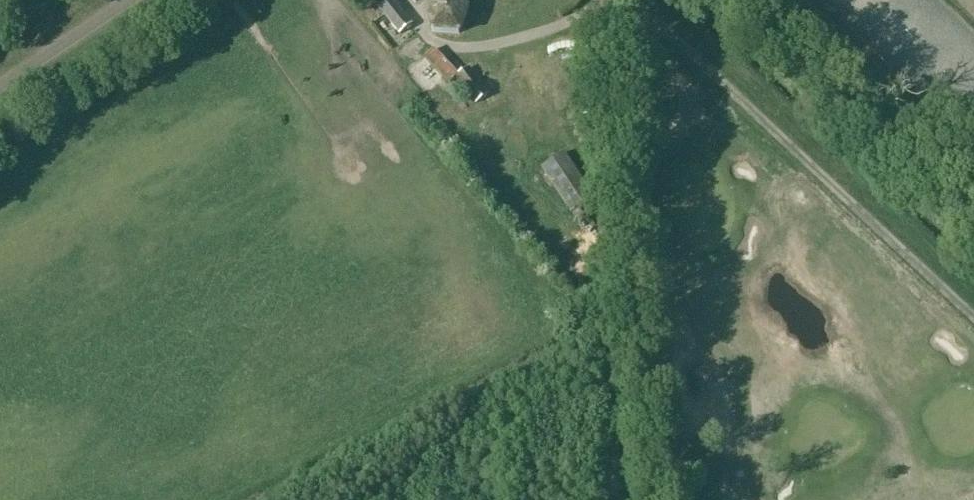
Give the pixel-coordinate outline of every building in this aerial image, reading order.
[(400,34),(412,24),(393,0),(373,0),(400,34)] [(471,8),(461,0),(422,0),(429,10),(427,12),(432,32),(461,35),(471,8)] [(435,49),(426,57),(448,80),(457,72),(435,49)] [(471,68),(458,77),(477,103),(490,94),(471,68)] [(566,152),(542,166),(571,212),(594,196),(566,152)]
